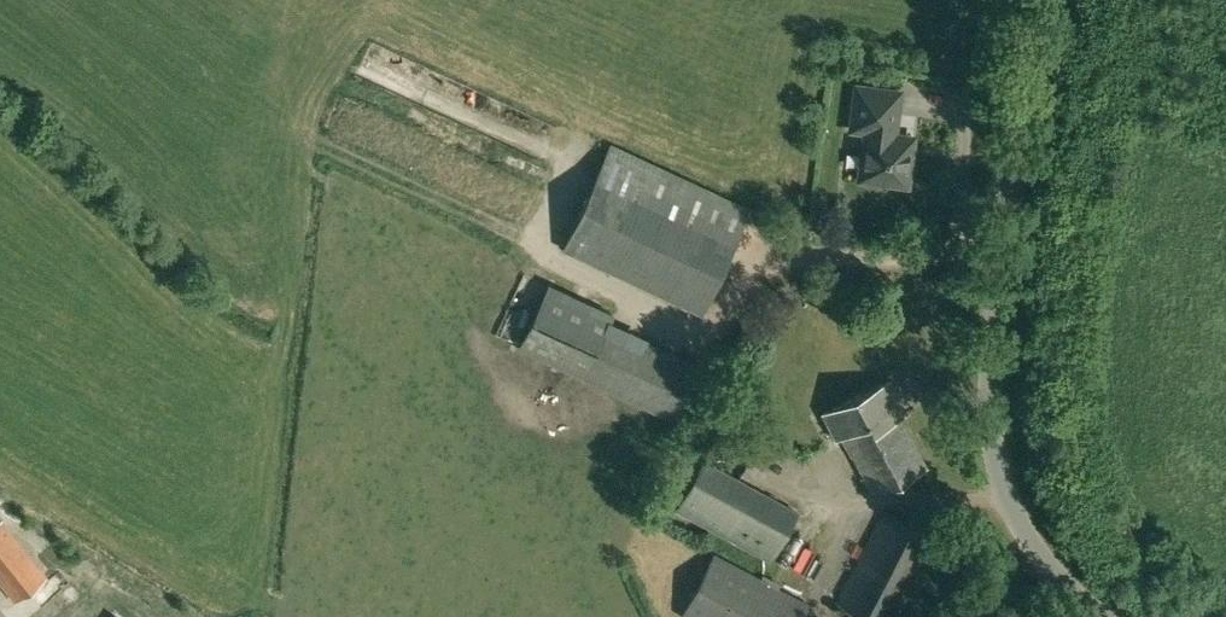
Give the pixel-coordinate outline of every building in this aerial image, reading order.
[(899,92),(858,87),(852,127),(872,130),(870,143),(865,143),(864,151),(860,155),(858,165),(862,169),(861,178),(865,178),(868,182),(878,184),(882,180),(907,184),(913,137),(894,135),(899,92)] [(702,310),(749,209),(611,145),(564,247),(702,310)] [(616,312),(549,283),(517,344),(583,376),(616,312)] [(699,366),(610,324),(583,376),(675,419),(699,366)] [(889,379),(822,413),(836,439),(842,436),(844,441),(901,415),(906,412),(889,379)] [(926,467),(901,415),(844,441),(872,493),(926,467)] [(734,478),(733,478),(703,461),(676,509),(707,526),(734,478)] [(796,512),(734,478),(733,478),(707,526),(770,560),(796,512)] [(936,540),(883,512),(835,602),(863,616),(895,616),(936,540)] [(45,577),(2,522),(0,523),(0,582),(14,601),(45,577)] [(810,603),(714,553),(680,616),(681,616),(802,616),(810,603)]
